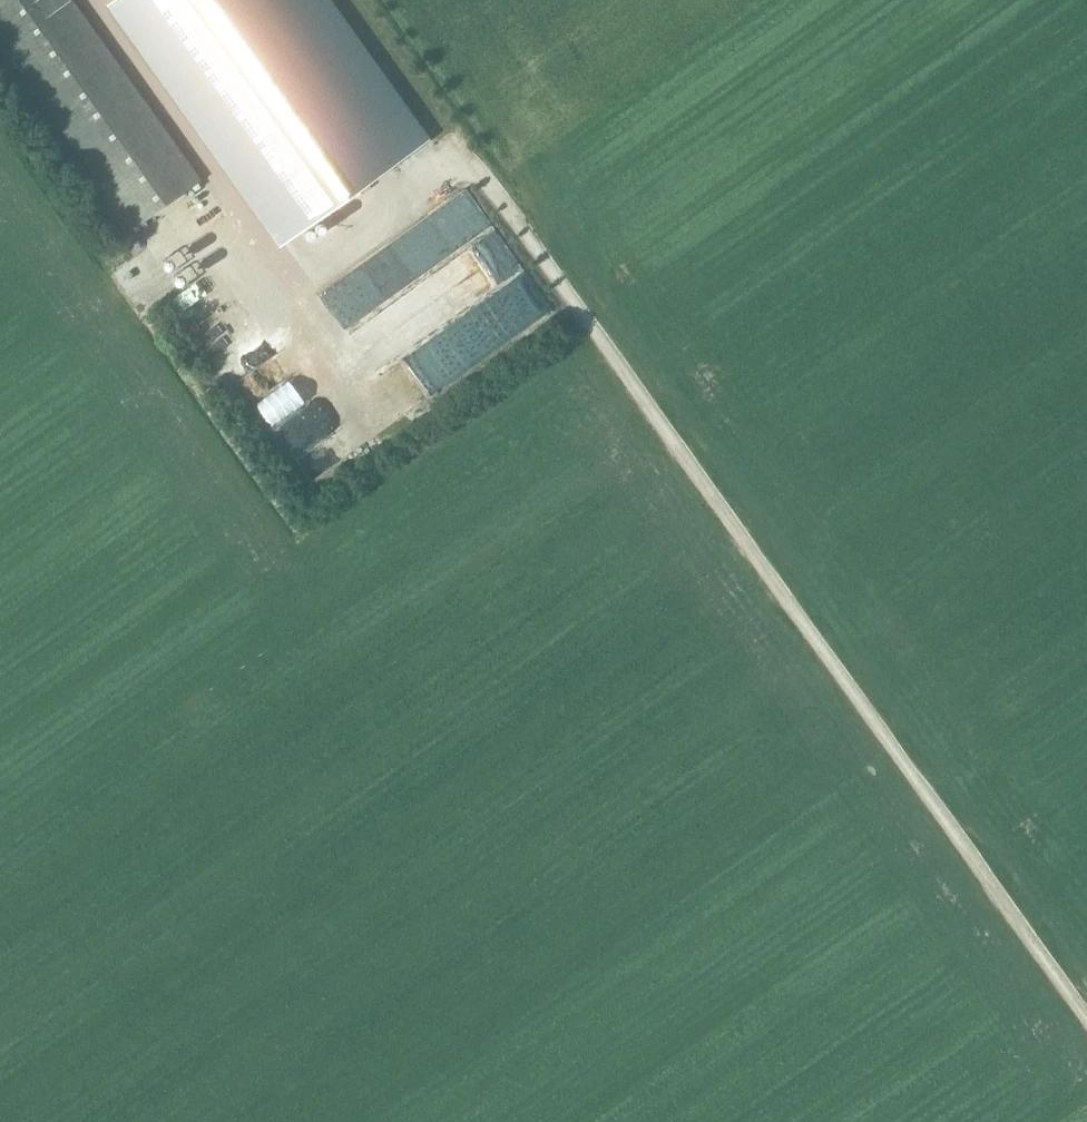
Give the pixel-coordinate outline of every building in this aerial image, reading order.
[(187,161),(71,0),(0,0),(0,43),(134,230),(202,181),(201,180),(207,176),(193,156),(187,161)] [(113,5),(283,243),(426,141),(326,0),(120,0),(113,5)] [(235,393),(283,363),(268,340),(221,370),(235,393)] [(290,426),(304,416),(295,404),(308,395),(301,385),(309,379),(297,363),(263,388),(290,426)] [(298,426),(311,461),(333,452),(320,417),(298,426)] [(332,485),(364,456),(352,442),(319,471),(332,485)]
